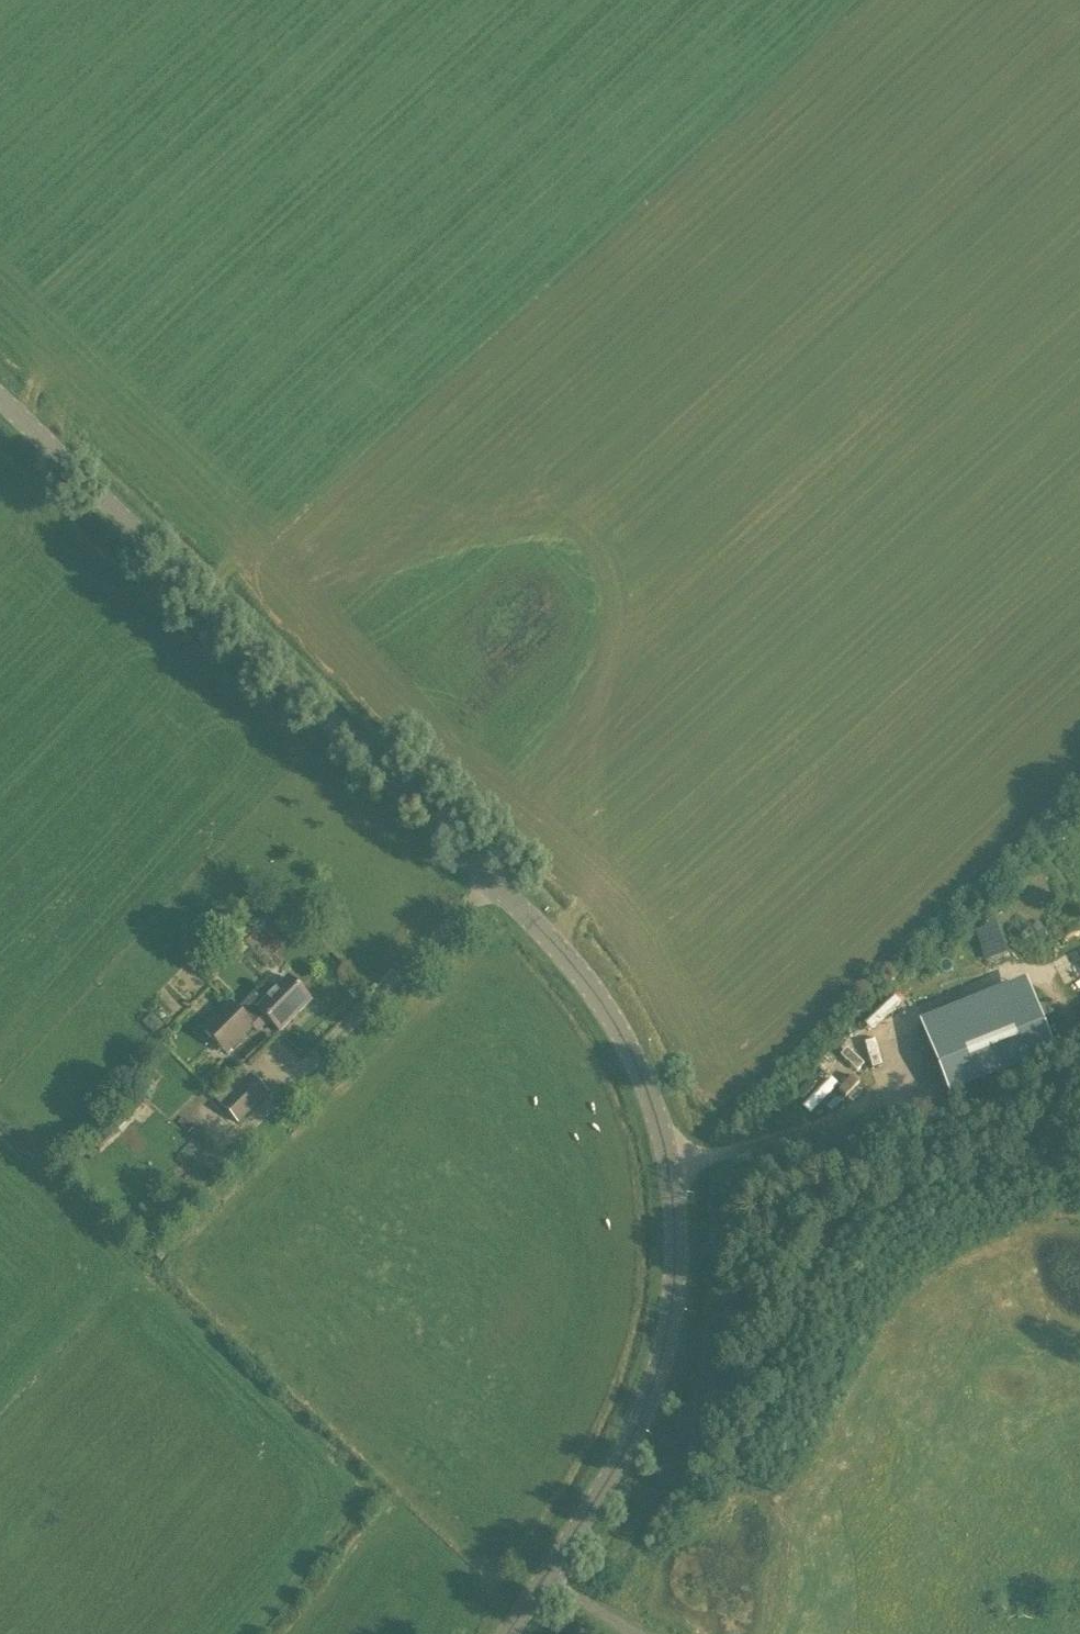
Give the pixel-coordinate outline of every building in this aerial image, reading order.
[(284,913),(272,925),(282,935),(294,923),(284,913)] [(994,921),(973,929),(985,959),(1006,950),(994,921)] [(250,1025),(252,1026),(257,1032),(268,1020),(279,1031),(310,1000),(287,977),(267,998),(258,1007),(263,1012),(250,1025)] [(258,1007),(267,998),(258,988),(237,1010),(229,1002),(202,1030),(226,1053),(252,1026),(250,1025),(263,1012),(258,1007)] [(980,1021),(931,1041),(936,1053),(937,1053),(947,1077),(946,1078),(951,1090),(1049,1051),(1029,1002),(1004,1012),(1005,1012),(980,1022),(980,1021)] [(827,1095),(845,1067),(860,1077),(880,1047),(858,1033),(820,1090),(827,1095)] [(238,1123),(269,1093),(251,1075),(220,1105),(238,1123)]
